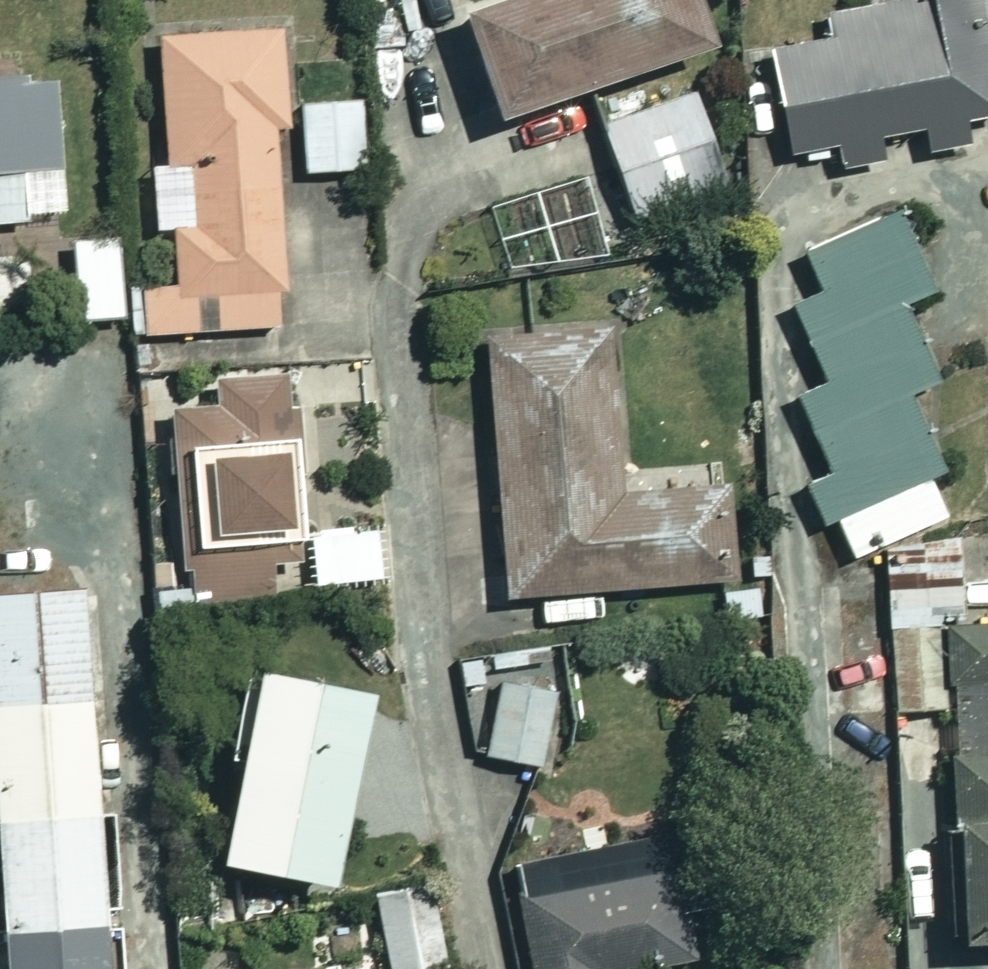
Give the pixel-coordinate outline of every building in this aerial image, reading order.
[(704,0),(515,0),(472,15),(509,119),(719,44),(704,0)] [(981,0),(912,0),(831,14),(836,39),(776,49),(779,68),(748,73),(757,122),(788,116),(794,153),(928,130),(931,151),(969,145),(965,125),(987,121),(987,43),(981,0)] [(290,124),(285,30),(164,36),(170,167),(156,167),(159,231),(179,230),(182,284),(134,286),(137,333),(289,325),(279,125),(290,124)] [(734,191),(693,70),(599,101),(639,223),(734,191)] [(0,76),(0,222),(35,219),(31,172),(65,169),(58,71),(0,76)] [(368,168),(364,100),(305,103),(309,171),(368,168)] [(925,286),(892,206),(795,246),(813,289),(783,301),(816,380),(787,392),(819,470),(796,480),(829,559),(940,514),(922,471),(935,465),(904,391),(930,380),(896,298),(925,286)] [(632,489),(619,329),(488,340),(509,600),(733,582),(725,482),(632,489)] [(313,565),(298,371),(219,377),(222,405),(173,409),(188,600),(298,591),(296,566),(313,565)] [(387,580),(383,529),(315,534),(319,585),(387,580)] [(879,544),(880,625),(884,626),(889,710),(945,706),(948,749),(940,750),(943,815),(935,817),(941,940),(987,938),(987,619),(955,621),(950,534),(879,544)] [(89,590),(0,596),(0,776),(13,968),(115,968),(89,590)] [(378,695),(251,670),(235,750),(251,753),(229,862),(341,884),(378,695)] [(561,689),(505,678),(490,755),(546,766),(561,689)] [(672,840),(518,868),(537,968),(632,968),(694,958),(672,840)] [(384,900),(390,968),(447,968),(442,896),(384,900)]
